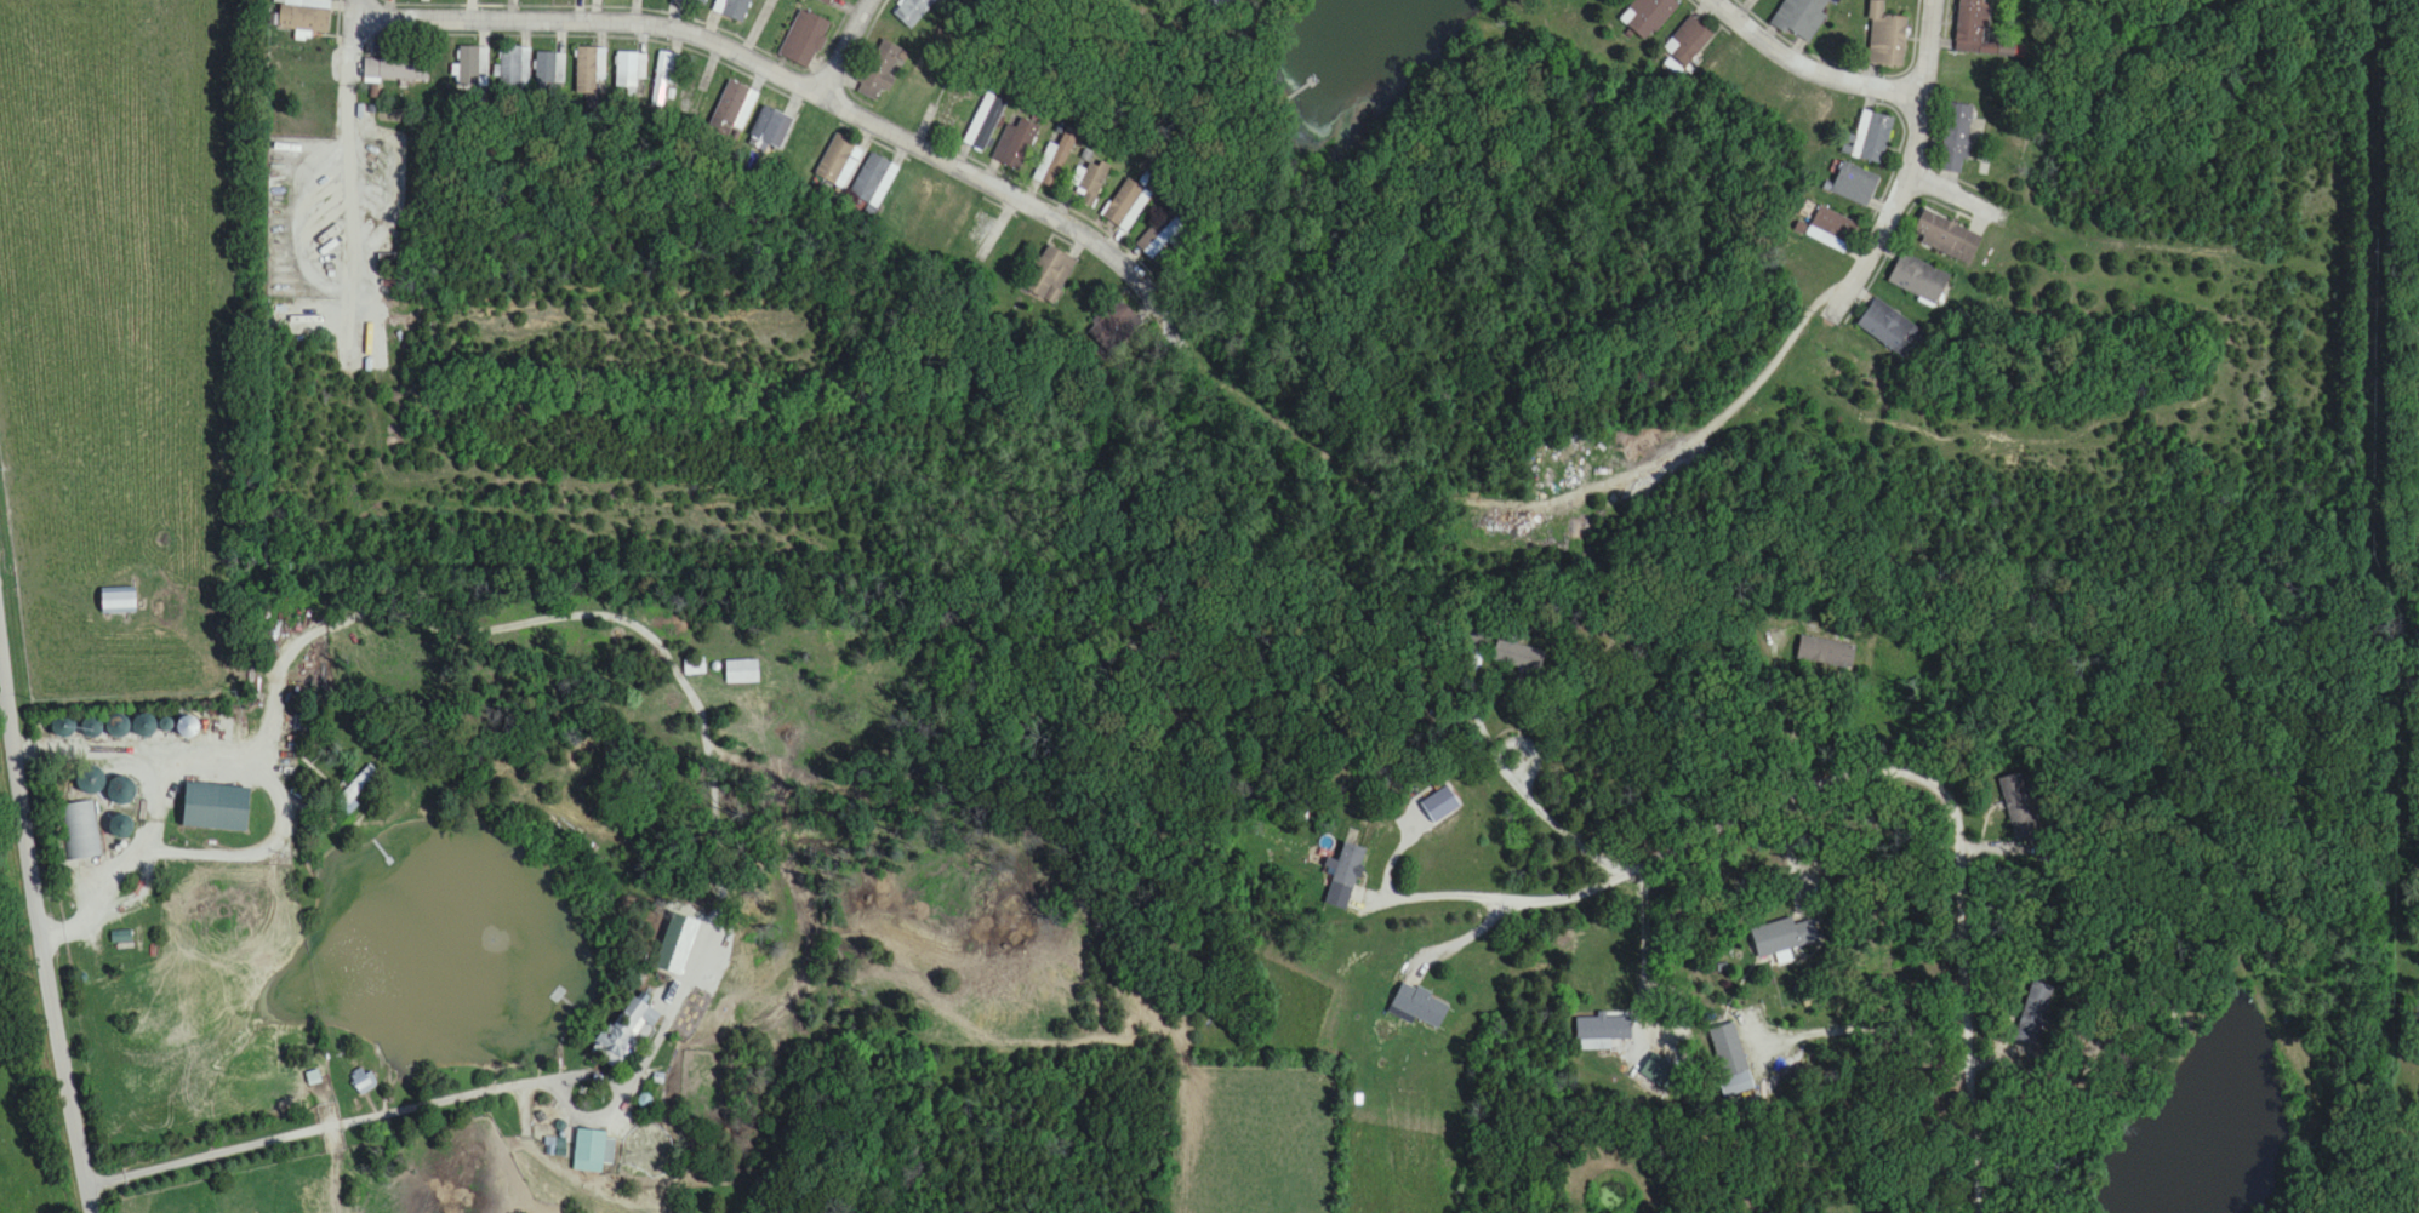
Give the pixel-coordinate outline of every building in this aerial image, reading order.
[(750,0),(722,0),(717,12),(742,22),(750,0)] [(892,7),(909,27),(942,0),(901,0),(892,7)] [(1679,5),(1674,0),(1634,0),(1619,18),(1646,42),(1679,5)] [(1810,46),(1828,16),(1823,14),(1831,0),(1788,0),(1774,24),(1810,46)] [(1956,45),(1984,47),(1986,0),(1958,0),(1956,45)] [(1884,2),(1871,2),(1869,65),(1904,67),(1906,18),(1883,17),(1884,2)] [(328,34),(330,7),(302,4),(302,8),(280,5),(278,28),(328,34)] [(809,68),(830,22),(799,8),(779,55),(809,68)] [(1688,67),(1714,33),(1690,15),(1664,50),(1688,67)] [(888,93),(907,51),(881,39),(857,92),(876,100),(880,90),(888,93)] [(488,47),(460,46),(459,82),(488,83),(488,47)] [(529,47),(501,47),(501,85),(529,85),(529,47)] [(578,93),(604,93),(604,47),(578,47),(578,93)] [(679,85),(680,53),(657,52),(655,105),(666,106),(666,85),(679,85)] [(566,83),(566,53),(537,53),(537,83),(566,83)] [(639,88),(639,78),(646,78),(646,53),(617,53),(617,88),(639,88)] [(364,78),(427,79),(427,56),(364,56),(364,78)] [(742,133),(759,93),(729,80),(712,120),(742,133)] [(964,142),(983,152),(1007,101),(987,92),(964,142)] [(744,147),(765,156),(787,107),(766,98),(744,147)] [(1973,107),(1949,104),(1940,172),(1964,175),(1973,107)] [(1894,118),(1863,110),(1851,156),(1883,163),(1894,118)] [(996,161),(1022,169),(1036,123),(1010,115),(996,161)] [(1033,179),(1054,188),(1079,132),(1066,126),(1058,145),(1050,142),(1033,179)] [(861,146),(835,134),(815,176),(841,188),(861,146)] [(893,163),(870,152),(850,194),(873,205),(893,163)] [(1081,202),(1091,207),(1112,167),(1092,157),(1083,173),(1080,171),(1072,187),(1085,194),(1081,202)] [(1880,176),(1842,161),(1830,191),(1868,207),(1880,176)] [(1101,214),(1125,232),(1152,196),(1128,178),(1101,214)] [(1844,253),(1858,224),(1818,205),(1804,235),(1844,253)] [(1983,236),(1923,210),(1913,233),(1923,238),(1921,243),(1971,265),(1983,236)] [(1155,226),(1137,245),(1153,261),(1171,242),(1176,247),(1192,232),(1177,216),(1161,233),(1155,226)] [(1022,289),(1054,305),(1077,261),(1046,245),(1022,289)] [(1888,284),(1937,306),(1951,275),(1902,253),(1888,284)] [(1857,326),(1905,360),(1925,332),(1876,298),(1857,326)] [(1141,320),(1121,301),(1090,332),(1109,352),(1141,320)] [(134,588),(98,588),(98,614),(134,614),(134,588)] [(1494,628),(1467,621),(1462,642),(1488,648),(1494,628)] [(1854,644),(1800,637),(1797,660),(1851,668),(1854,644)] [(1547,650),(1497,641),(1493,662),(1542,672),(1547,650)] [(684,660),(684,675),(705,675),(705,660),(684,660)] [(759,660),(726,660),(726,683),(759,683),(759,660)] [(117,741),(132,728),(120,714),(105,727),(117,741)] [(107,785),(95,763),(73,775),(85,796),(107,785)] [(332,803),(344,816),(382,779),(370,766),(332,803)] [(2039,832),(2023,773),(2000,780),(2016,839),(2039,832)] [(245,786),(182,783),(180,828),(243,831),(245,786)] [(95,800),(56,806),(63,857),(64,856),(65,862),(103,857),(95,800)] [(1354,888),(1367,850),(1344,843),(1337,862),(1328,859),(1323,877),(1354,888)] [(1817,942),(1811,918),(1794,922),(1792,918),(1750,929),(1757,957),(1817,942)] [(1390,1008),(1438,1028),(1449,1003),(1400,982),(1390,1008)] [(2053,988),(2032,983),(2016,1042),(2037,1047),(2053,988)] [(625,1069),(648,1026),(652,1028),(660,1013),(629,997),(602,1048),(608,1051),(605,1058),(625,1069)] [(1576,1017),(1576,1040),(1631,1040),(1631,1017),(1576,1017)] [(1710,1030),(1724,1078),(1748,1071),(1734,1023),(1710,1030)] [(369,1068),(351,1077),(360,1096),(378,1086),(369,1068)] [(606,1131),(575,1129),(573,1171),(604,1173),(606,1131)]
